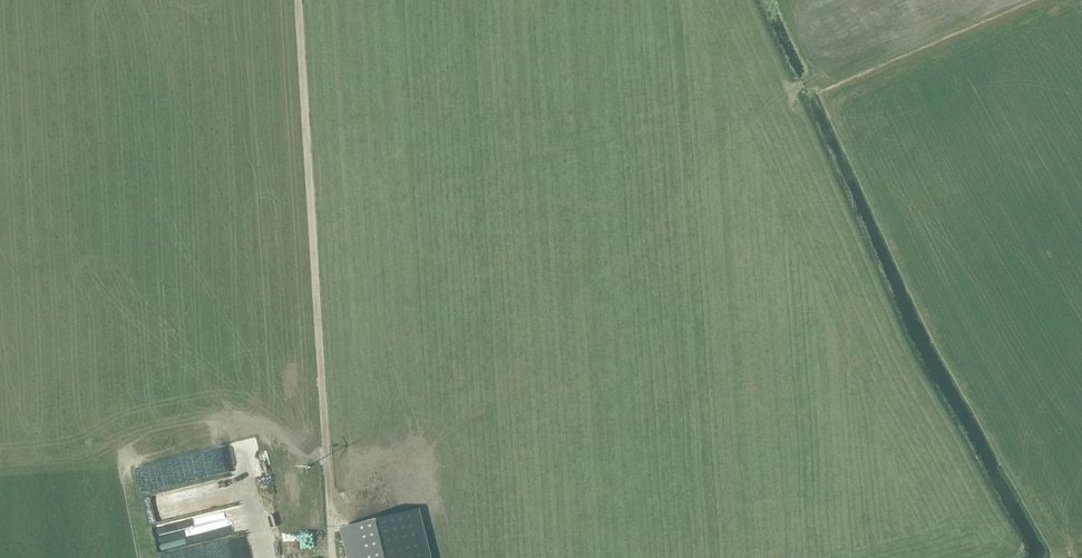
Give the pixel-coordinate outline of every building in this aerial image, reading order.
[(417,509),(347,526),(355,557),(430,557),(417,509)]
